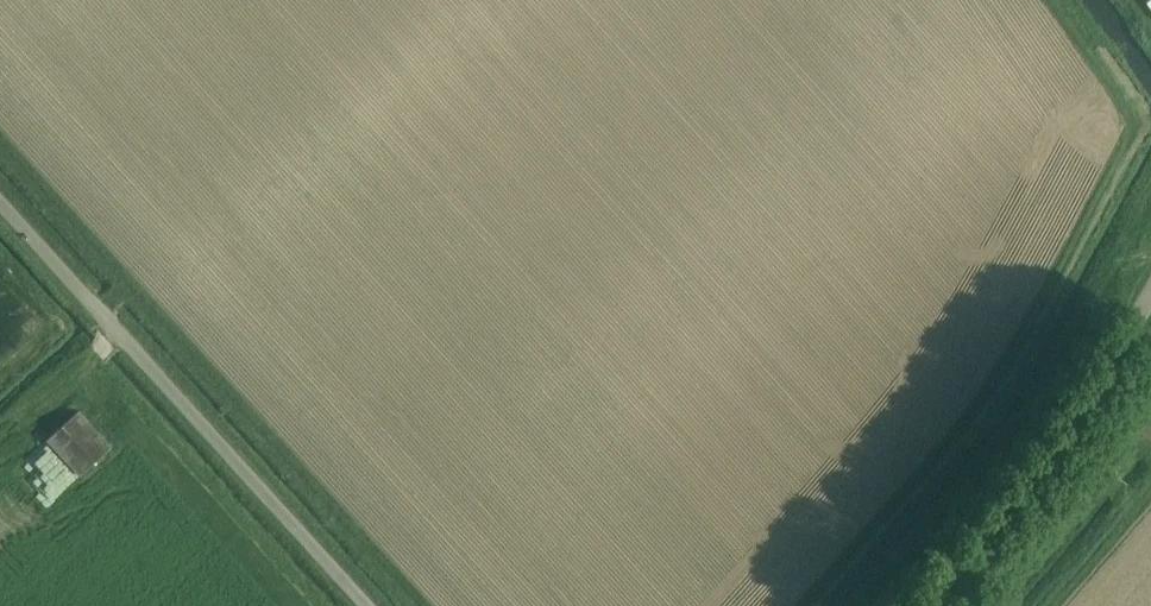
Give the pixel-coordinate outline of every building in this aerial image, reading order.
[(81,475),(112,447),(79,411),(48,439),(81,475)]
